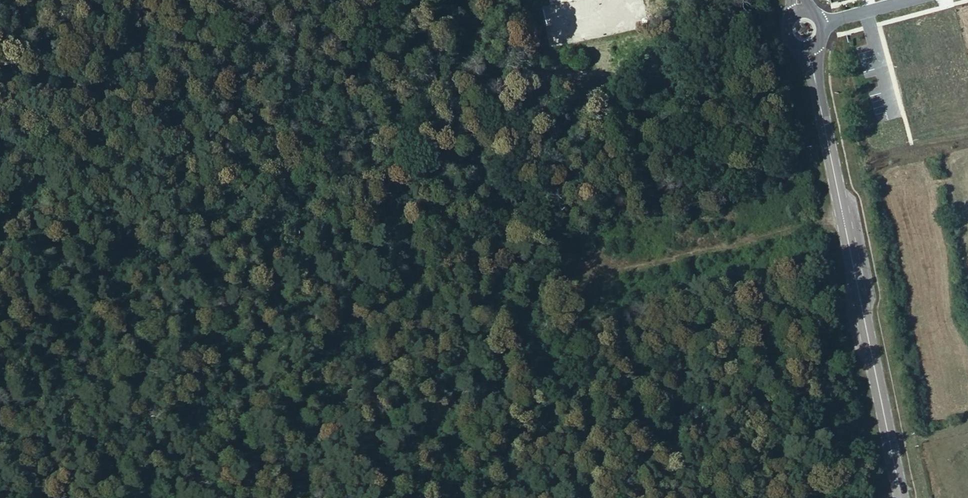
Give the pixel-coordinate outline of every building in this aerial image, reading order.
[(523,15),(520,2),(511,4),(513,17),(523,15)]
